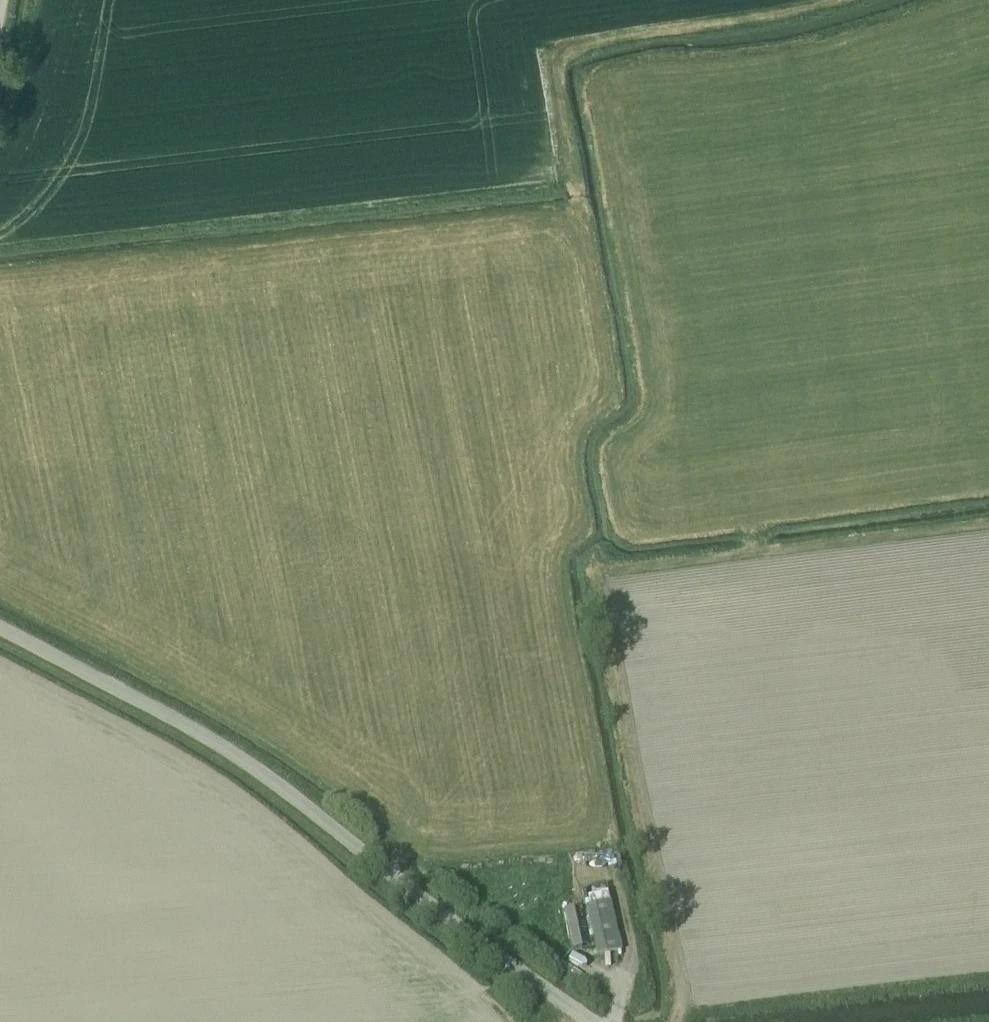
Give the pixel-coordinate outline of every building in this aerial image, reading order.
[(622,951),(611,901),(585,906),(597,956),(622,951)]
